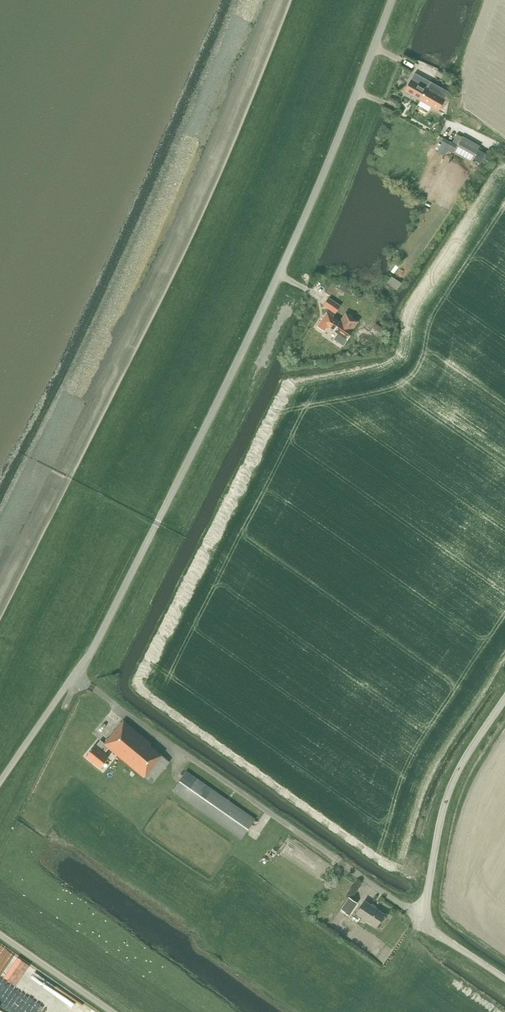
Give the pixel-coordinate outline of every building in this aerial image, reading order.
[(421,61),(414,73),(431,82),(437,70),(421,61)] [(404,92),(438,111),(449,92),(431,82),(414,73),(404,92)] [(456,147),(474,157),(480,146),(462,136),(456,147)] [(443,140),(437,152),(441,154),(447,142),(443,140)] [(397,290),(401,283),(391,276),(387,283),(397,290)] [(332,296),(335,290),(330,287),(327,292),(332,296)] [(335,314),(341,306),(325,295),(319,303),(335,314)] [(345,313),(339,321),(333,317),(334,315),(328,311),(318,326),(324,331),(328,326),(334,330),(337,333),(333,339),(343,346),(347,340),(354,330),(353,330),(359,322),(345,313)] [(383,327),(376,322),(373,327),(380,332),(383,327)] [(95,746),(91,750),(86,756),(100,767),(109,757),(104,753),(109,748),(144,777),(152,783),(170,762),(150,745),(151,743),(124,720),(104,743),(101,740),(96,746),(95,746)] [(242,839),(255,819),(186,771),(173,791),(242,839)] [(357,903),(349,897),(341,909),(350,914),(357,903)] [(376,927),(385,914),(365,901),(356,913),(376,927)]
